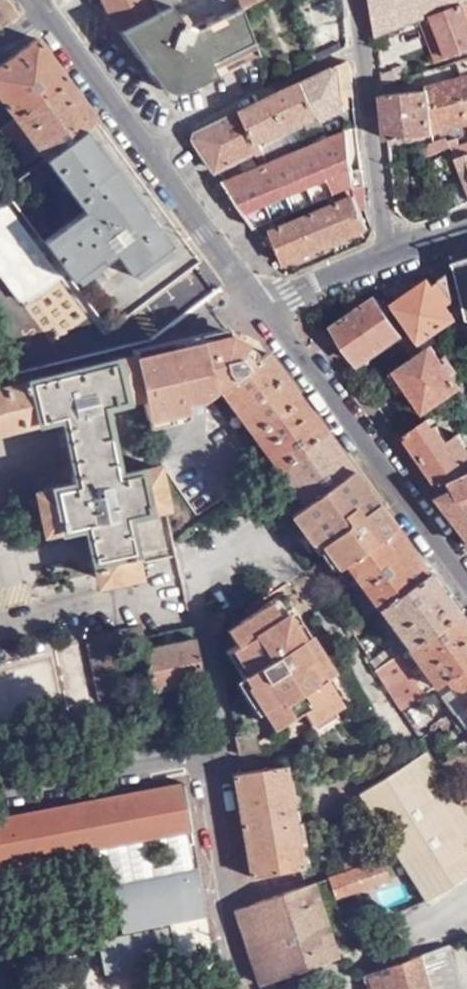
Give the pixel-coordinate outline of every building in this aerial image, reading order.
[(4,25),(17,15),(6,0),(0,0),(0,19),(4,25)] [(154,13),(148,0),(90,0),(93,4),(102,0),(116,32),(153,14),(154,13)] [(159,11),(165,8),(170,6),(178,2),(177,0),(155,0),(159,11)] [(255,0),(235,0),(238,6),(238,8),(255,0)] [(375,39),(424,19),(436,14),(466,2),(466,0),(371,0),(375,39)] [(445,53),(466,47),(462,31),(466,29),(466,2),(436,14),(445,53)] [(114,33),(164,99),(257,58),(238,8),(238,6),(189,28),(170,6),(165,8),(154,13),(153,14),(116,32),(114,33)] [(436,14),(424,19),(434,56),(445,53),(436,14)] [(0,66),(0,102),(13,119),(64,81),(35,40),(0,66)] [(344,93),(353,90),(350,60),(302,84),(318,113),(323,122),(344,112),(344,93)] [(379,76),(381,89),(404,79),(400,68),(379,76)] [(426,82),(427,86),(431,130),(431,133),(466,125),(466,73),(426,82)] [(64,81),(13,119),(27,138),(10,151),(22,167),(38,155),(44,162),(84,132),(95,124),(64,81)] [(318,113),(302,84),(270,100),(242,113),(256,143),(318,113)] [(383,119),(386,140),(431,130),(427,86),(381,96),(383,119)] [(217,171),(260,150),(256,143),(242,113),(194,137),(217,171)] [(224,182),(256,228),(347,188),(363,186),(357,128),(340,131),(289,154),(266,163),(224,182)] [(84,132),(44,162),(83,214),(42,242),(43,243),(67,275),(71,281),(98,261),(102,266),(114,257),(128,276),(168,247),(105,160),(84,132)] [(463,137),(450,143),(466,186),(466,146),(463,137)] [(266,163),(289,154),(282,139),(260,150),(266,163)] [(282,264),(372,227),(366,209),(358,212),(352,198),(270,232),(282,264)] [(13,203),(0,212),(0,265),(38,236),(13,203)] [(51,285),(67,275),(43,243),(28,254),(51,285)] [(454,263),(466,311),(466,259),(454,263)] [(393,304),(406,322),(414,334),(419,341),(455,316),(447,304),(455,299),(449,275),(434,285),(429,279),(393,304)] [(393,304),(392,302),(382,309),(376,300),(335,328),(362,366),(403,338),(397,329),(406,322),(393,304)] [(131,355),(146,421),(152,444),(195,434),(226,411),(242,371),(234,359),(240,349),(222,340),(224,334),(131,355)] [(243,343),(224,334),(222,340),(240,349),(243,343)] [(403,342),(414,358),(425,350),(419,341),(414,334),(403,342)] [(433,345),(425,350),(414,358),(392,374),(394,377),(388,381),(397,396),(403,391),(406,394),(410,391),(425,413),(460,388),(466,395),(466,394),(466,385),(462,379),(465,377),(455,363),(449,368),(433,345)] [(242,371),(226,411),(251,435),(298,400),(265,354),(242,371)] [(134,565),(134,536),(180,526),(168,480),(129,492),(115,429),(146,421),(131,355),(106,361),(0,387),(0,455),(58,441),(68,439),(79,488),(81,498),(39,508),(49,559),(89,553),(91,559),(94,574),(104,581),(127,577),(134,565)] [(251,435),(276,470),(324,435),(312,419),(298,400),(251,435)] [(466,476),(466,444),(461,436),(451,441),(440,425),(437,426),(432,419),(411,435),(446,486),(466,476)] [(324,435),(276,470),(302,506),(350,472),(324,435)] [(392,529),(350,472),(302,506),(295,512),(307,527),(301,531),(315,551),(320,547),(337,570),(392,529)] [(446,486),(437,489),(466,531),(466,476),(446,486)] [(295,512),(290,516),(301,531),(307,527),(295,512)] [(425,574),(392,529),(337,570),(333,573),(348,592),(358,586),(375,611),(425,574)] [(454,613),(425,574),(375,611),(399,643),(366,667),(371,675),(454,613)] [(277,618),(269,604),(225,632),(233,645),(229,648),(243,673),(237,677),(269,729),(295,713),(302,724),(337,703),(322,679),(327,675),(304,638),(299,641),(284,615),(277,618)] [(454,613),(371,675),(386,695),(399,714),(466,665),(466,631),(454,613)] [(119,643),(141,638),(137,625),(115,631),(116,634),(85,639),(98,700),(131,693),(119,643)] [(189,627),(160,634),(162,644),(141,649),(149,690),(201,680),(189,627)] [(399,714),(419,741),(420,743),(456,716),(466,707),(466,665),(399,714)] [(201,680),(149,690),(153,709),(204,699),(201,680)] [(456,716),(465,728),(466,726),(466,707),(456,716)] [(253,737),(250,733),(233,736),(235,753),(256,750),(253,737)] [(466,879),(466,812),(455,792),(443,775),(427,753),(358,796),(374,823),(392,852),(394,855),(326,878),(334,901),(408,878),(424,905),(466,879)] [(300,868),(283,764),(231,774),(248,877),(300,868)] [(191,829),(182,783),(89,801),(0,817),(0,865),(191,829)] [(463,786),(455,792),(466,812),(466,791),(463,786)] [(374,858),(392,852),(374,823),(362,827),(374,858)] [(344,868),(374,858),(362,827),(334,836),(344,868)] [(189,867),(184,837),(192,835),(191,829),(0,865),(0,871),(169,840),(174,870),(189,867)] [(120,932),(204,917),(202,898),(197,866),(189,867),(174,870),(111,882),(120,932)] [(234,909),(257,983),(334,958),(310,883),(253,902),(234,909)] [(171,959),(166,929),(96,942),(102,972),(171,959)] [(377,969),(408,958),(397,929),(367,940),(377,969)] [(94,954),(92,943),(80,945),(82,957),(94,954)] [(444,946),(416,956),(427,988),(455,988),(444,946)] [(416,956),(408,958),(377,969),(359,975),(364,988),(427,988),(416,956)]
